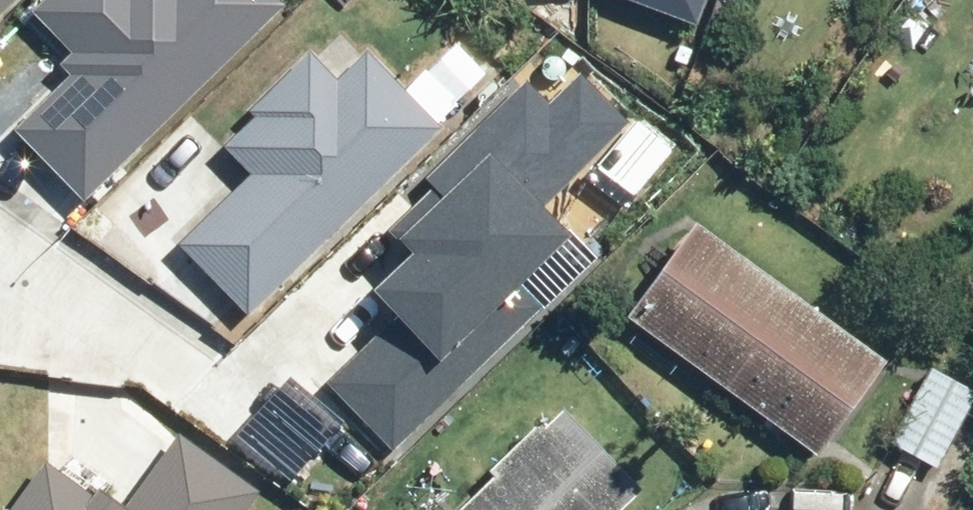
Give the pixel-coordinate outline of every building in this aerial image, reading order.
[(14,0),(0,0),(0,13),(14,0)] [(15,125),(87,195),(279,0),(39,0),(37,2),(87,51),(15,125)] [(694,19),(701,0),(649,0),(694,19)] [(261,167),(193,234),(257,298),(446,113),(368,35),(336,67),(310,40),(247,102),(255,110),(230,135),(261,167)] [(393,312),(331,373),(400,443),(532,313),(513,293),(580,227),(548,195),(629,115),(582,68),(547,101),(523,77),(430,168),(450,189),(409,229),(423,243),(373,292),(393,312)] [(674,219),(609,319),(809,449),(874,349),(674,219)] [(971,393),(928,371),(886,452),(929,474),(971,393)] [(439,509),(606,509),(626,492),(550,409),(439,509)] [(242,477),(169,429),(129,491),(48,438),(0,509),(220,509),(242,477)]
